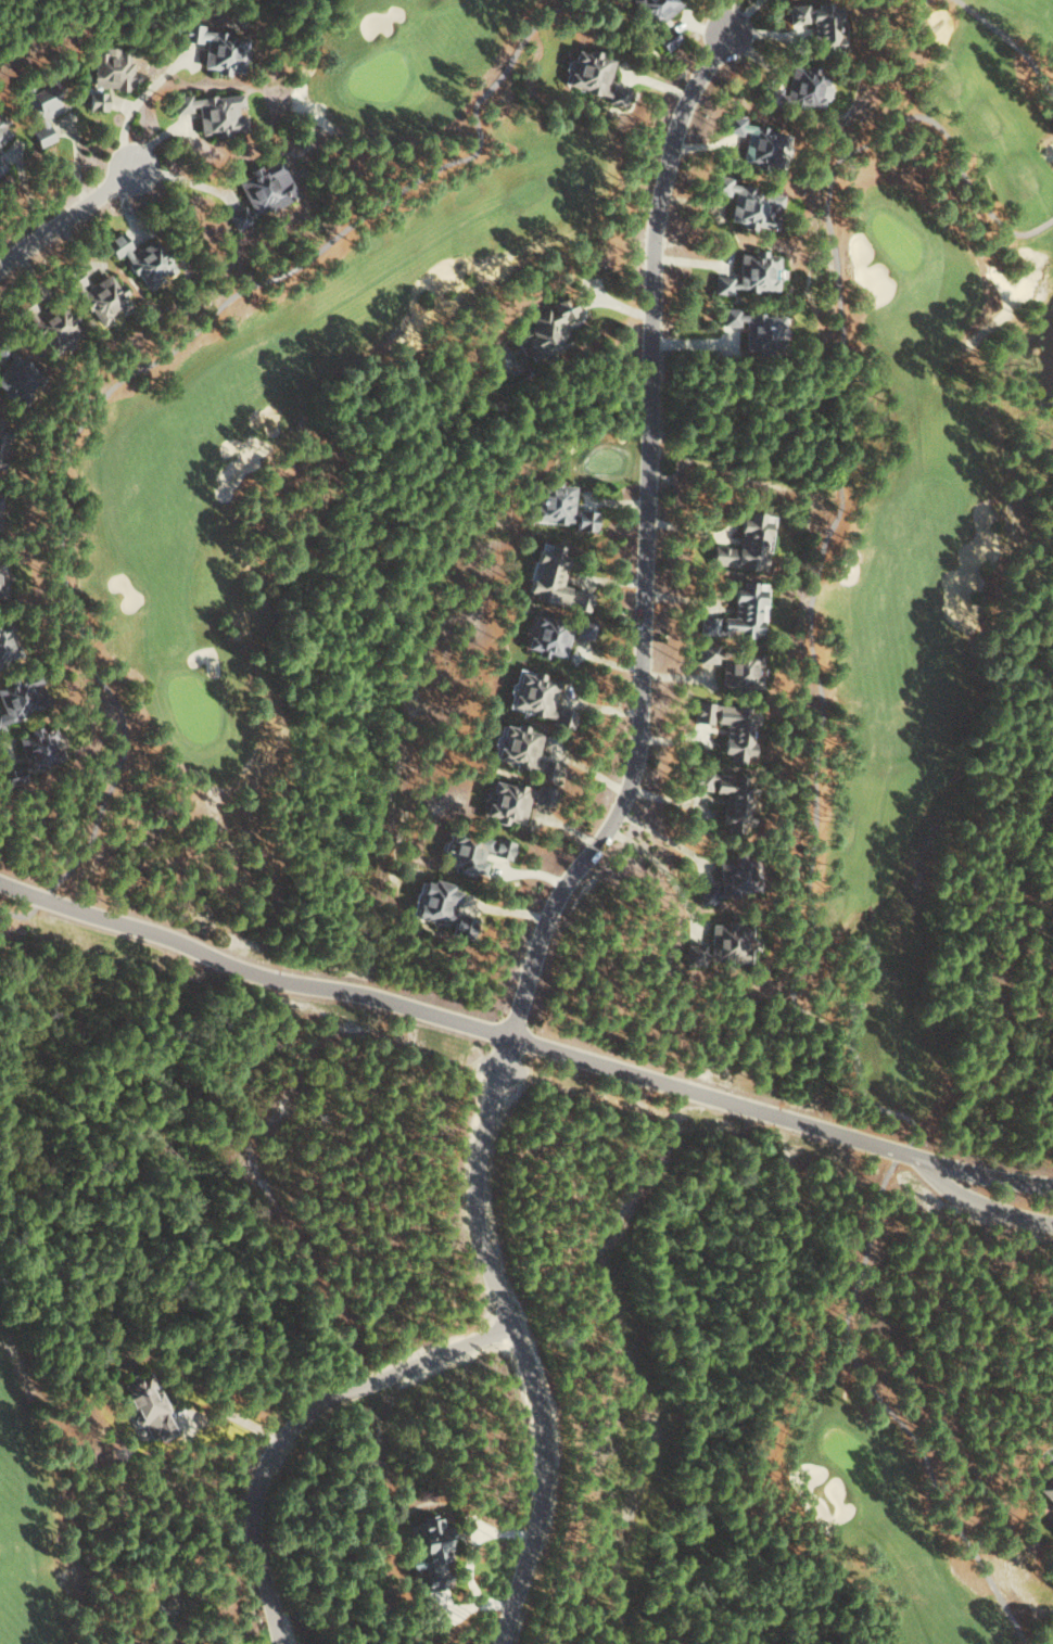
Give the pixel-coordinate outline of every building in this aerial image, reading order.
[(676,0),(627,0),(653,27),(679,3),(676,0)] [(785,5),(786,22),(810,21),(812,51),(841,49),(838,1),(813,2),(813,3),(785,5)] [(199,67),(215,68),(215,73),(228,74),(228,70),(239,70),(240,60),(235,59),(237,33),(199,30),(200,23),(178,21),(177,39),(202,41),(199,67)] [(679,39),(666,24),(652,37),(666,51),(679,39)] [(91,87),(130,87),(130,61),(125,61),(125,48),(100,48),(100,50),(91,50),(91,87)] [(611,58),(597,56),(598,50),(586,48),(585,51),(573,49),(570,62),(575,63),(573,72),(567,71),(564,86),(608,95),(606,103),(625,106),(628,89),(605,85),(611,58)] [(760,97),(820,108),(822,97),(827,98),(829,84),(825,84),(828,70),(804,66),(804,68),(788,65),(784,90),(762,86),(760,97)] [(44,117),(63,108),(48,74),(37,79),(38,80),(21,88),(38,126),(29,130),(37,147),(54,139),(44,117)] [(105,91),(86,90),(85,109),(105,110),(105,91)] [(198,134),(215,132),(215,136),(226,134),(225,130),(244,127),(242,115),(235,116),(234,106),(240,105),(238,91),(188,98),(188,93),(170,96),(173,112),(195,109),(198,134)] [(723,131),(744,135),(739,161),(771,166),(778,128),(744,123),(745,116),(726,113),(723,131)] [(0,123),(0,140),(8,133),(0,123)] [(235,180),(246,204),(226,213),(234,230),(256,219),(254,215),(295,195),(276,157),(247,171),(248,174),(235,180)] [(782,193),(731,183),(732,176),(714,173),(710,191),(732,196),(727,220),(767,228),(771,210),(778,212),(782,193)] [(173,270),(153,237),(131,250),(119,230),(102,240),(113,258),(121,253),(142,288),(173,270)] [(739,253),(737,278),(714,277),(713,293),(732,294),(732,288),(776,291),(778,254),(767,254),(767,250),(755,249),(754,254),(739,253)] [(107,273),(85,287),(71,265),(56,275),(69,294),(75,290),(97,323),(127,304),(121,295),(126,293),(118,282),(115,284),(107,273)] [(79,331),(68,309),(57,314),(53,305),(34,314),(24,293),(8,301),(18,320),(29,315),(47,353),(61,347),(58,341),(79,331)] [(557,322),(577,314),(569,294),(547,302),(549,307),(529,315),(532,323),(512,331),(523,360),(566,344),(557,322)] [(743,350),(774,350),(774,326),(782,326),(782,314),(739,314),(739,307),(720,307),(720,324),(743,323),(743,350)] [(13,399),(18,391),(23,393),(39,368),(10,349),(13,345),(0,337),(0,356),(7,360),(0,370),(0,390),(13,399)] [(570,521),(571,485),(557,485),(557,480),(542,479),(542,484),(533,484),(532,506),(530,506),(530,519),(570,521)] [(595,510),(574,509),(573,529),(594,530),(595,510)] [(763,569),(766,534),(769,534),(770,521),(761,520),(762,512),(747,511),(746,518),(738,517),(736,547),(710,545),(709,564),(763,569)] [(563,546),(534,541),(524,595),(563,603),(566,586),(556,584),(563,546)] [(698,634),(759,637),(761,602),(767,603),(767,583),(740,582),(740,588),(732,587),(731,617),(719,616),(699,615),(698,634)] [(588,611),(591,593),(570,589),(566,607),(588,611)] [(572,624),(531,616),(529,625),(534,626),(531,636),(526,635),(523,649),(545,654),(546,653),(562,657),(568,633),(590,637),(593,622),(573,617),(572,624)] [(20,658),(15,643),(11,644),(7,633),(4,635),(0,622),(0,665),(20,658)] [(699,662),(717,662),(716,643),(699,643),(699,662)] [(758,687),(757,653),(720,654),(721,688),(758,687)] [(555,681),(541,678),(542,672),(515,668),(508,712),(571,723),(573,711),(550,707),(555,681)] [(45,704),(34,672),(0,683),(0,719),(45,704)] [(754,708),(694,703),(693,721),(724,724),(721,753),(729,753),(728,761),(743,762),(743,754),(750,755),(754,708)] [(558,762),(534,757),(540,731),(512,725),(512,726),(499,723),(491,759),(535,769),(534,777),(554,781),(558,762)] [(23,763),(0,771),(0,775),(4,785),(60,765),(50,739),(55,737),(51,726),(40,730),(38,725),(27,729),(28,733),(14,738),(23,763)] [(692,788),(712,790),(712,791),(723,793),(719,827),(747,829),(749,809),(745,809),(748,787),(738,786),(739,775),(694,771),(692,788)] [(554,788),(535,785),(534,788),(488,779),(481,814),(492,816),(491,822),(506,825),(507,821),(521,823),(526,796),(533,797),(531,806),(550,809),(554,788)] [(480,877),(484,853),(509,857),(511,841),(449,832),(447,843),(444,865),(451,866),(450,872),(480,877)] [(697,887),(699,902),(750,896),(746,856),(716,860),(719,884),(697,887)] [(471,938),(475,918),(448,912),(451,903),(456,904),(459,890),(450,888),(451,885),(422,878),(412,918),(451,927),(449,933),(471,938)] [(686,965),(704,965),(704,960),(750,962),(751,945),(745,945),(746,926),(709,924),(708,944),(687,944),(686,965)] [(176,1432),(156,1391),(151,1394),(142,1376),(120,1386),(149,1445),(176,1432)] [(1052,1507),(1052,1473),(1036,1489),(1052,1507)] [(457,1622),(449,1594),(449,1591),(442,1566),(442,1562),(449,1560),(448,1559),(448,1526),(443,1526),(440,1515),(434,1515),(417,1520),(417,1541),(421,1555),(408,1558),(411,1570),(422,1570),(422,1580),(425,1592),(433,1592),(436,1603),(432,1604),(439,1627),(457,1622)]
